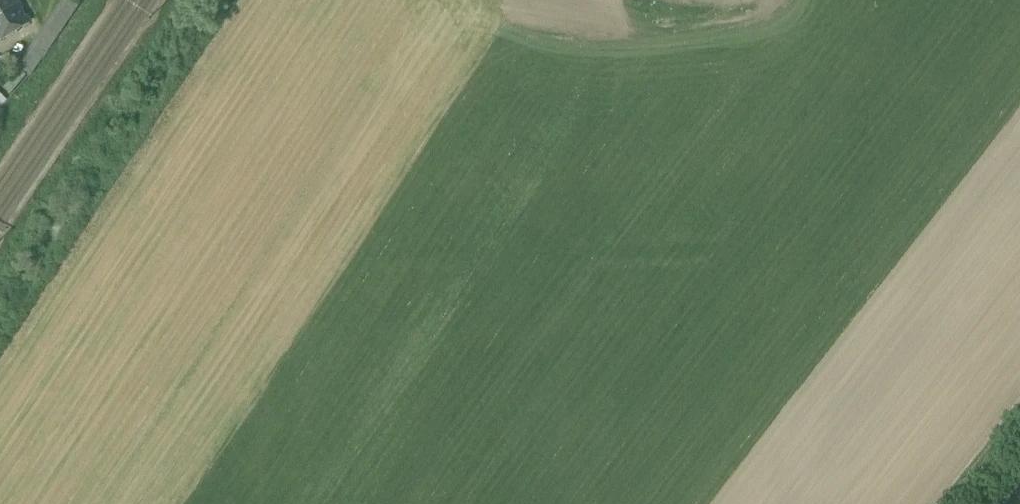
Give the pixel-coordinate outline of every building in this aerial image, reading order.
[(29,22),(15,0),(0,0),(0,41),(29,22)]
